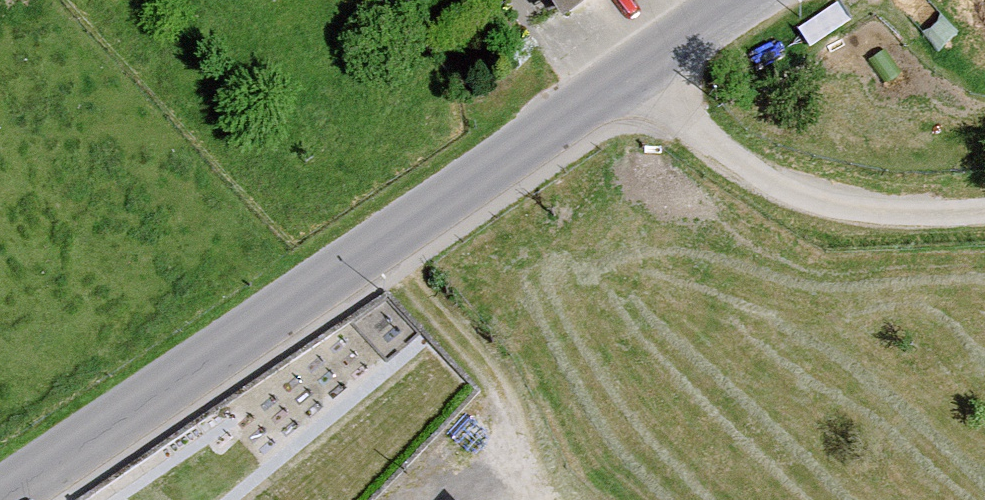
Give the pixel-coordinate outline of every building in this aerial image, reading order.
[(560,27),(598,0),(540,0),(560,27)]
